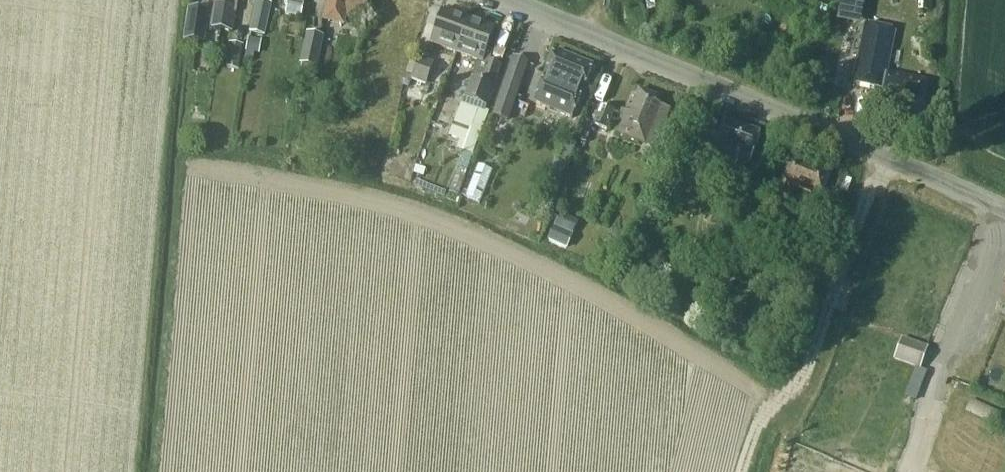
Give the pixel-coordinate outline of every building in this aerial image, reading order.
[(221,30),(226,0),(214,0),(210,28),(221,30)] [(221,30),(232,32),(237,0),(226,0),(221,30)] [(271,3),(256,0),(249,33),(265,36),(271,3)] [(287,0),(284,14),(300,17),(304,0),(285,0),(287,0)] [(367,0),(326,0),(325,4),(327,4),(323,20),(342,24),(344,16),(363,20),(367,0)] [(860,25),(865,2),(854,0),(852,0),(847,22),(860,25)] [(918,10),(931,11),(931,0),(918,0),(918,10)] [(204,43),(209,11),(187,7),(183,40),(204,43)] [(456,52),(468,19),(442,9),(430,43),(456,52)] [(495,28),(468,19),(456,52),(477,60),(464,99),(486,106),(500,66),(489,63),(492,53),(486,51),(495,28)] [(917,124),(926,81),(886,73),(895,30),(865,24),(853,83),(877,88),(871,113),(917,124)] [(317,68),(324,36),(306,32),(299,64),(302,65),(300,74),(316,78),(318,68),(317,68)] [(261,41),(248,38),(245,50),(258,53),(261,41)] [(241,45),(229,43),(226,68),(237,69),(241,45)] [(555,52),(537,95),(534,104),(570,119),(573,113),(591,67),(555,52)] [(412,75),(411,79),(407,88),(423,93),(433,63),(412,55),(406,73),(412,75)] [(513,57),(492,114),(508,120),(529,62),(513,57)] [(656,146),(671,109),(655,103),(658,96),(639,89),(636,95),(632,94),(616,133),(638,142),(639,139),(656,146)] [(614,111),(600,105),(592,124),(606,130),(614,111)] [(481,135),(482,135),(489,115),(490,111),(478,107),(471,127),(468,125),(458,152),(473,157),(481,135)] [(750,164),(760,132),(724,120),(714,152),(716,152),(710,170),(731,177),(737,159),(750,164)] [(822,194),(830,173),(789,158),(781,178),(783,179),(777,193),(814,207),(820,193),(822,194)] [(765,192),(757,189),(754,196),(762,200),(765,192)] [(569,241),(577,220),(559,212),(550,233),(569,241)] [(920,368),(927,347),(901,338),(894,358),(920,368)] [(926,370),(916,367),(904,398),(914,401),(926,370)]
